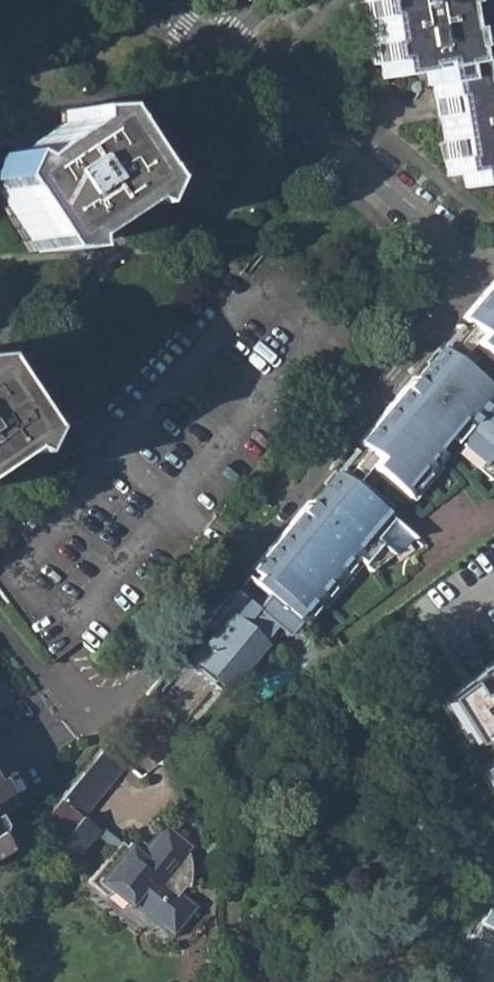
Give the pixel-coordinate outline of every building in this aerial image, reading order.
[(425,67),(428,86),(433,85),(435,98),(439,98),(445,139),(439,140),(442,159),(446,159),(448,173),(464,171),(466,185),(493,181),(493,190),(493,70),(484,72),(484,77),(470,78),(467,59),(463,60),(461,44),(456,45),(450,5),(455,4),(455,0),(364,0),(361,1),(364,21),(371,20),(374,44),(367,45),(370,65),(381,64),(383,78),(411,75),(410,68),(425,67)] [(34,250),(62,250),(63,239),(118,203),(127,207),(139,181),(91,108),(63,110),(64,122),(7,159),(0,155),(0,198),(34,250)] [(464,317),(463,318),(482,335),(475,344),(493,360),(493,281),(464,317)] [(412,378),(358,443),(377,460),(371,468),(408,499),(443,458),(435,451),(452,431),(466,443),(462,448),(464,450),(485,468),(489,463),(493,466),(493,394),(469,373),(472,369),(444,346),(415,381),(412,378)] [(5,455),(17,432),(0,405),(0,453),(5,455)] [(464,450),(460,456),(492,483),(493,481),(493,466),(489,463),(485,468),(464,450)] [(257,577),(252,584),(266,596),(294,620),(299,614),(303,618),(334,581),(338,584),(356,562),(361,566),(370,573),(414,539),(360,494),(363,490),(341,470),(311,505),(308,502),(251,571),(257,577)] [(334,581),(303,618),(311,624),(323,609),(325,610),(361,566),(356,562),(338,584),(334,581)] [(234,592),(147,695),(164,723),(167,728),(175,723),(182,728),(214,689),(217,692),(231,674),(234,676),(247,660),(274,628),(286,638),(298,624),(294,620),(266,596),(254,609),(234,592)] [(470,691),(452,704),(480,750),(493,768),(493,673),(470,691)] [(17,807),(51,764),(0,674),(0,816),(17,807)] [(103,747),(96,756),(63,795),(59,800),(71,809),(99,831),(95,835),(114,852),(120,845),(86,814),(126,766),(103,747)] [(57,798),(28,831),(48,849),(70,865),(95,835),(99,831),(71,809),(59,800),(57,798)] [(134,904),(172,938),(195,909),(177,894),(182,889),(188,890),(188,887),(188,885),(189,882),(190,877),(190,876),(190,862),(190,861),(190,858),(189,855),(184,855),(179,850),(184,844),(164,828),(154,842),(158,845),(152,850),(146,844),(144,843),(140,843),(137,843),(133,845),(130,844),(127,848),(122,844),(120,845),(114,852),(87,884),(106,900),(116,890),(130,900),(126,904),(131,908),(134,904)] [(191,850),(184,844),(179,850),(184,855),(189,855),(191,850)]
